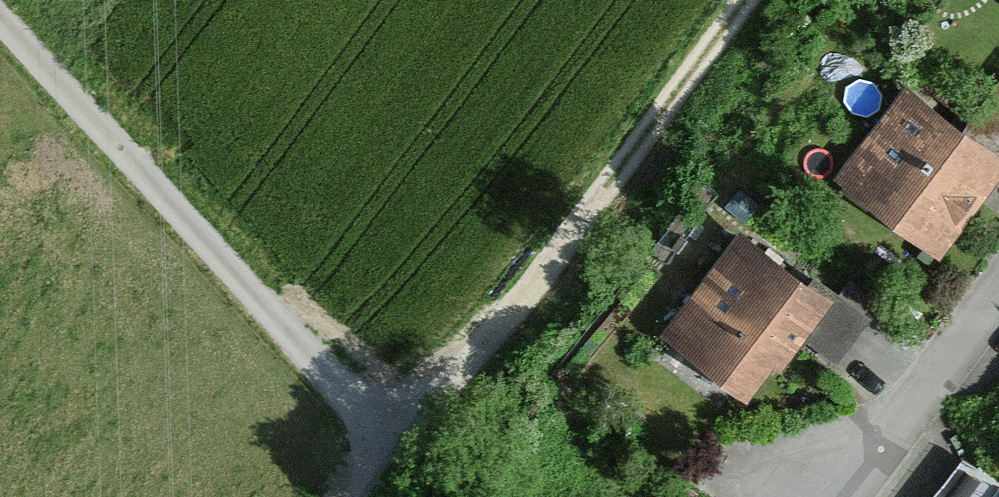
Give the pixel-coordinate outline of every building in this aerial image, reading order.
[(939,258),(998,171),(998,144),(905,80),(833,184),(939,258)] [(741,223),(665,327),(767,402),(843,298),(741,223)] [(936,496),(998,496),(998,480),(972,456),(936,496)]
